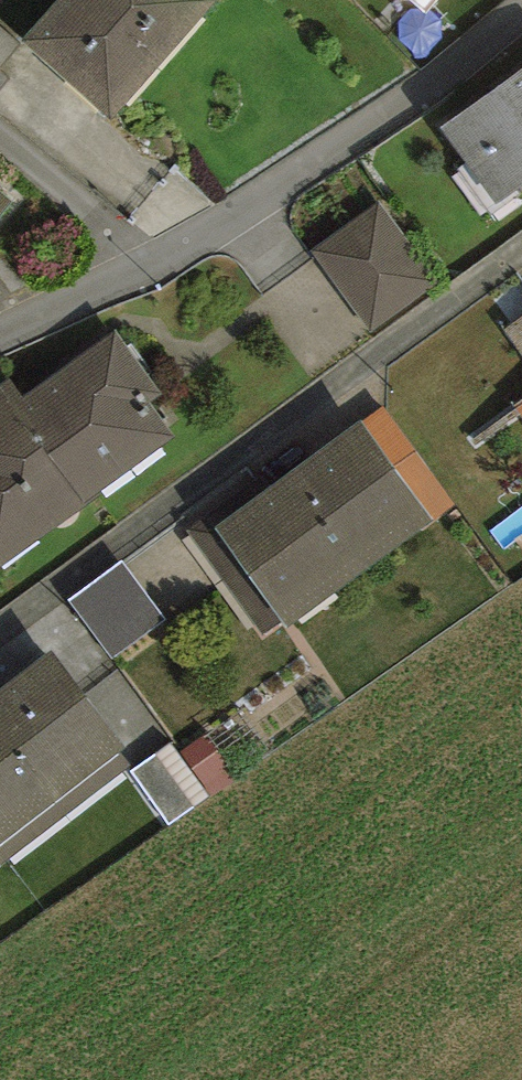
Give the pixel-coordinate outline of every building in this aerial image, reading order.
[(20,39),(112,118),(215,0),(54,0),(20,39)] [(425,14),(438,0),(409,0),(425,14)] [(521,183),(521,67),(438,127),(477,182),(481,179),(497,201),(521,183)] [(0,189),(0,220),(15,202),(0,189)] [(438,287),(378,202),(309,251),(369,335),(438,287)] [(502,330),(521,356),(521,315),(502,330)] [(88,506),(84,502),(175,436),(150,402),(160,395),(115,329),(23,396),(9,378),(0,385),(0,567),(88,506)] [(188,531),(262,635),(281,621),(286,628),(456,506),(383,404),(230,514),(223,505),(188,531)] [(121,562),(70,602),(113,658),(165,618),(121,562)] [(134,764),(51,653),(0,690),(0,863),(134,764)] [(140,771),(171,819),(245,771),(215,724),(140,771)]
